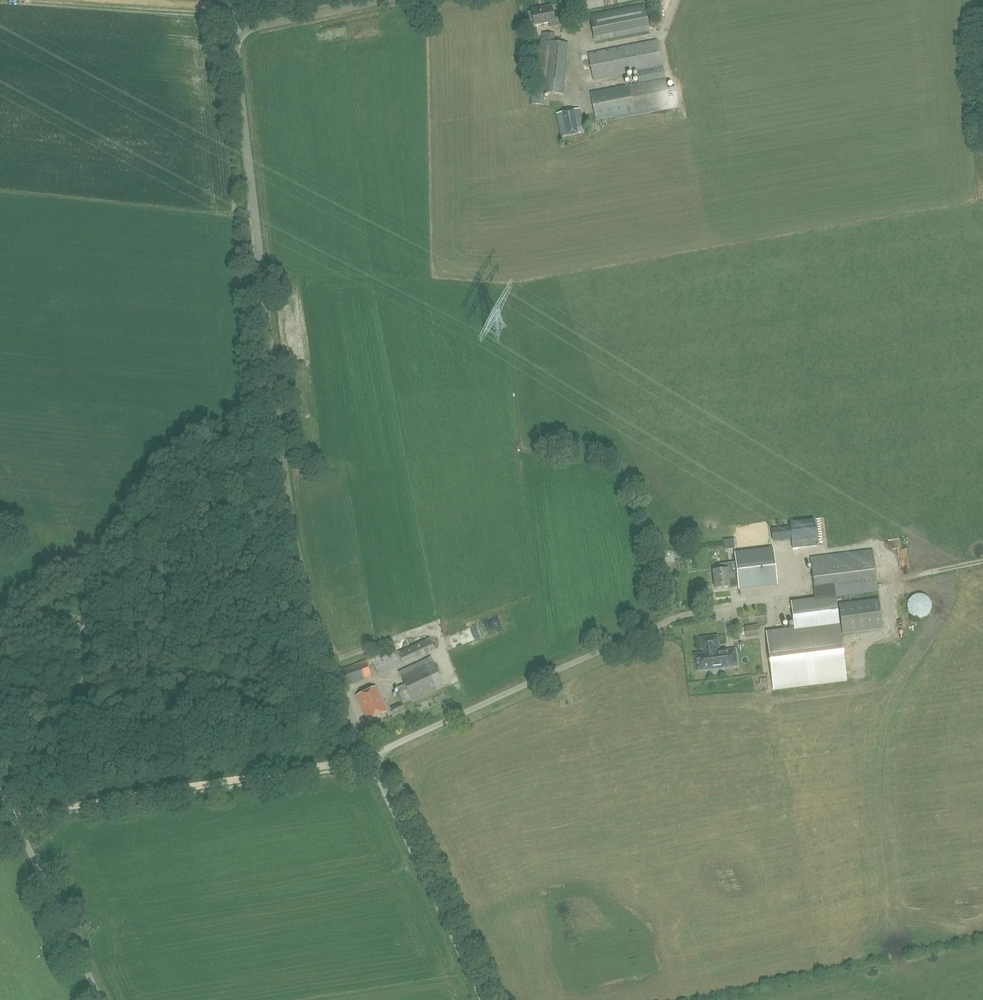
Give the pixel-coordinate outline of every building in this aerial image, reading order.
[(595,42),(649,31),(644,5),(590,16),(595,42)] [(553,15),(551,7),(531,11),(532,12),(528,13),(530,21),(533,21),(534,27),(549,24),(550,28),(563,25),(561,14),(553,15)] [(591,93),(596,119),(611,117),(611,118),(677,105),(675,91),(667,93),(657,41),(588,54),(594,81),(636,73),(639,83),(591,93)] [(563,94),(568,45),(540,43),(535,91),(533,91),(532,104),(543,105),(544,92),(563,94)] [(561,137),(584,132),(579,109),(556,114),(561,137)] [(817,546),(814,520),(790,523),(790,529),(775,531),(776,542),(792,540),(793,548),(817,546)] [(774,690),(846,681),(835,597),(877,591),(872,550),(811,558),(816,599),(791,602),(795,630),(767,634),(774,690)] [(776,582),(773,555),(735,559),(737,573),(728,574),(727,570),(713,572),(714,589),(729,587),(729,581),(738,580),(739,594),(749,593),(748,585),(776,582)] [(843,634),(882,629),(879,600),(839,604),(843,634)] [(718,653),(717,650),(715,648),(718,645),(717,637),(702,639),(703,650),(704,650),(705,654),(699,655),(695,659),(696,667),(701,670),(706,670),(708,667),(722,665),(725,667),(737,666),(735,654),(724,655),(721,652),(718,653)] [(403,665),(435,649),(429,638),(397,653),(403,665)] [(378,674),(400,664),(393,649),(371,659),(378,674)] [(412,701),(444,687),(431,658),(399,673),(405,685),(398,688),(400,693),(395,695),(398,703),(411,698),(412,701)] [(348,685),(371,677),(366,661),(343,669),(348,685)] [(368,721),(387,712),(376,688),(356,697),(368,721)] [(394,716),(405,711),(401,703),(390,708),(394,716)]
